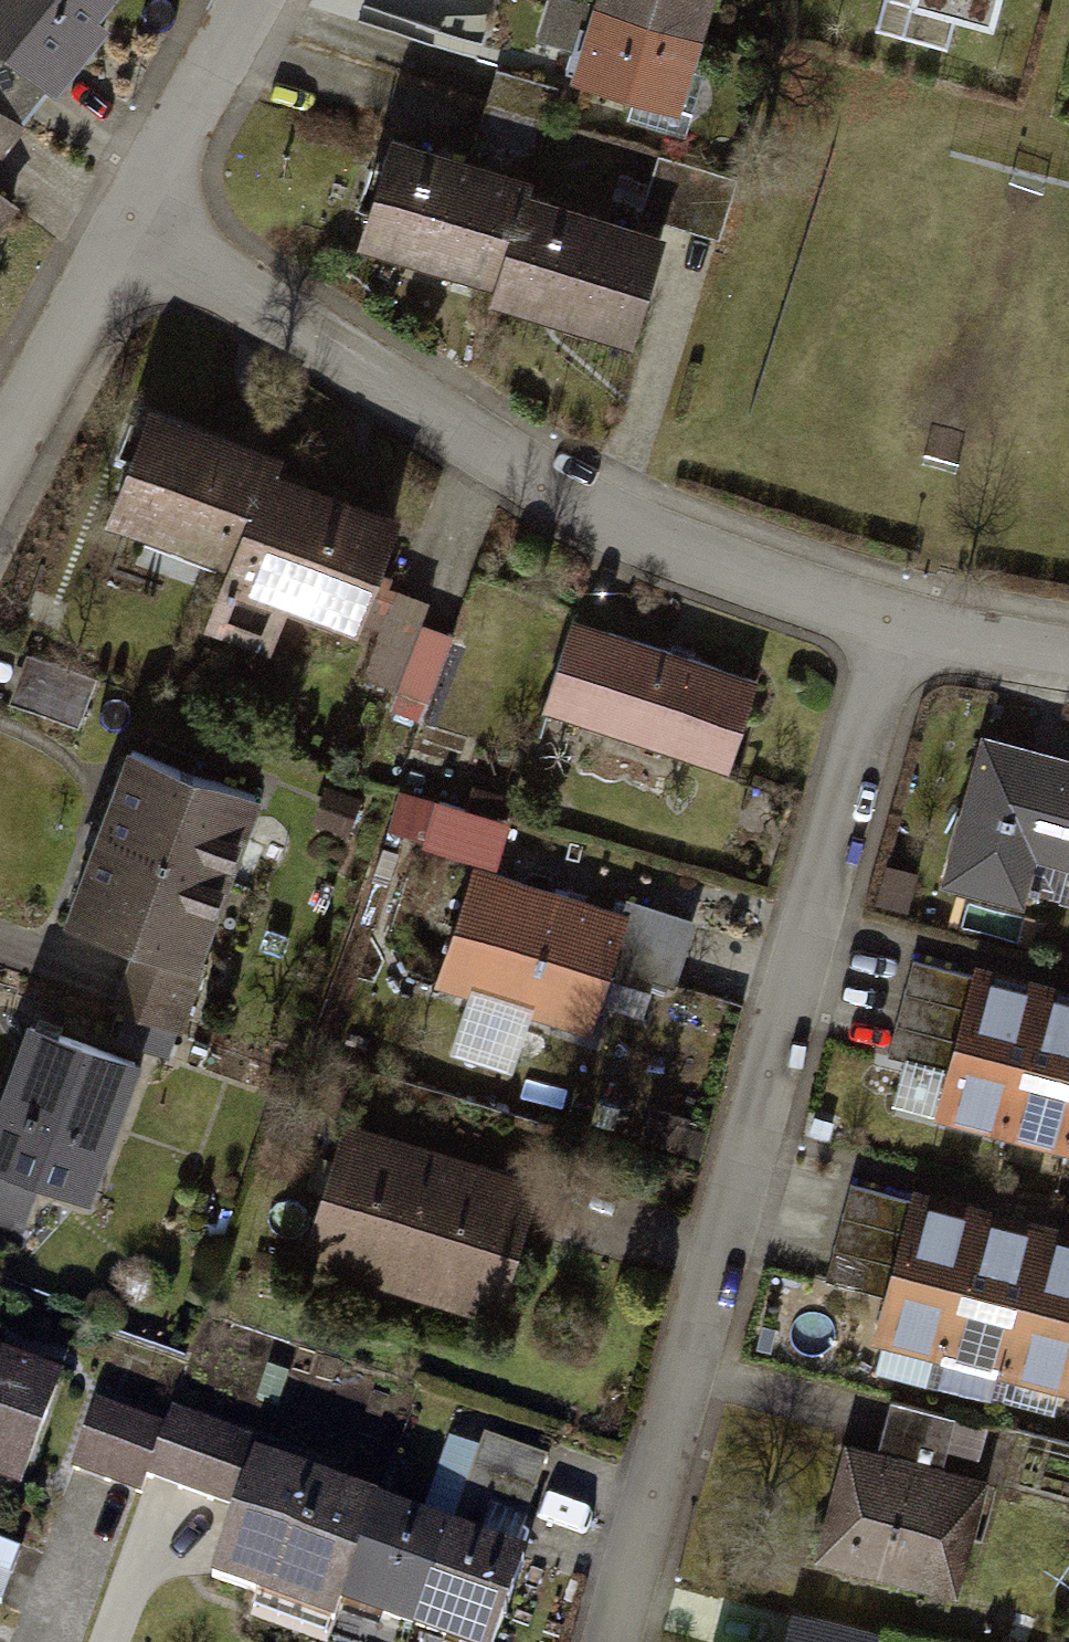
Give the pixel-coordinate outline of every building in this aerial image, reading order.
[(46,87),(115,0),(0,0),(0,50),(46,87)] [(605,11),(697,42),(711,0),(609,0),(605,11)] [(872,25),(949,46),(957,16),(991,25),(998,0),(878,0),(872,25)] [(697,42),(605,11),(584,75),(675,106),(697,42)] [(21,125),(0,108),(0,150),(21,125)] [(727,188),(657,169),(646,214),(716,232),(727,188)] [(512,199),(390,170),(370,254),(491,284),(512,199)] [(22,219),(0,201),(0,245),(22,219)] [(654,253),(535,222),(514,300),(633,332),(654,253)] [(278,482),(150,430),(113,521),(241,573),(278,482)] [(282,476),(244,583),(227,630),(270,645),(282,611),(374,644),(417,524),(282,476)] [(396,596),(364,678),(433,705),(465,622),(396,596)] [(577,645),(553,730),(738,781),(762,696),(577,645)] [(947,893),(1019,911),(1031,863),(1068,873),(1068,771),(983,750),(947,893)] [(134,766),(80,927),(132,945),(109,1013),(190,1040),(267,810),(134,766)] [(400,795),(392,843),(505,862),(513,813),(400,795)] [(468,870),(437,995),(596,1034),(613,962),(686,980),(699,927),(468,870)] [(1046,998),(980,984),(948,1129),(1014,1144),(1046,998)] [(1046,998),(1014,1144),(1068,1156),(1068,1003),(1046,998)] [(11,1219),(27,1174),(97,1198),(142,1072),(35,1034),(0,1132),(0,1215),(11,1219)] [(346,1140),(312,1260),(496,1313),(530,1193),(346,1140)] [(984,1221),(919,1205),(881,1357),(946,1373),(984,1221)] [(1049,1237),(984,1221),(946,1373),(1011,1389),(1049,1237)] [(1049,1237),(1011,1389),(1068,1403),(1068,1242),(1049,1237)] [(30,1494),(66,1391),(0,1368),(0,1483),(30,1494)] [(817,1563),(815,1569),(875,1583),(929,1596),(967,1427),(885,1408),(875,1453),(844,1446),(817,1563)] [(91,1412),(69,1473),(135,1497),(145,1470),(220,1498),(241,1440),(158,1410),(149,1433),(91,1412)] [(218,1577),(307,1609),(348,1493),(259,1462),(218,1577)] [(307,1609),(396,1640),(437,1525),(348,1493),(307,1609)] [(401,1641),(495,1641),(526,1556),(437,1525),(396,1640),(401,1641)] [(8,1598),(16,1563),(0,1559),(0,1596),(8,1598)] [(883,1637),(790,1616),(784,1641),(882,1641),(883,1637)]
